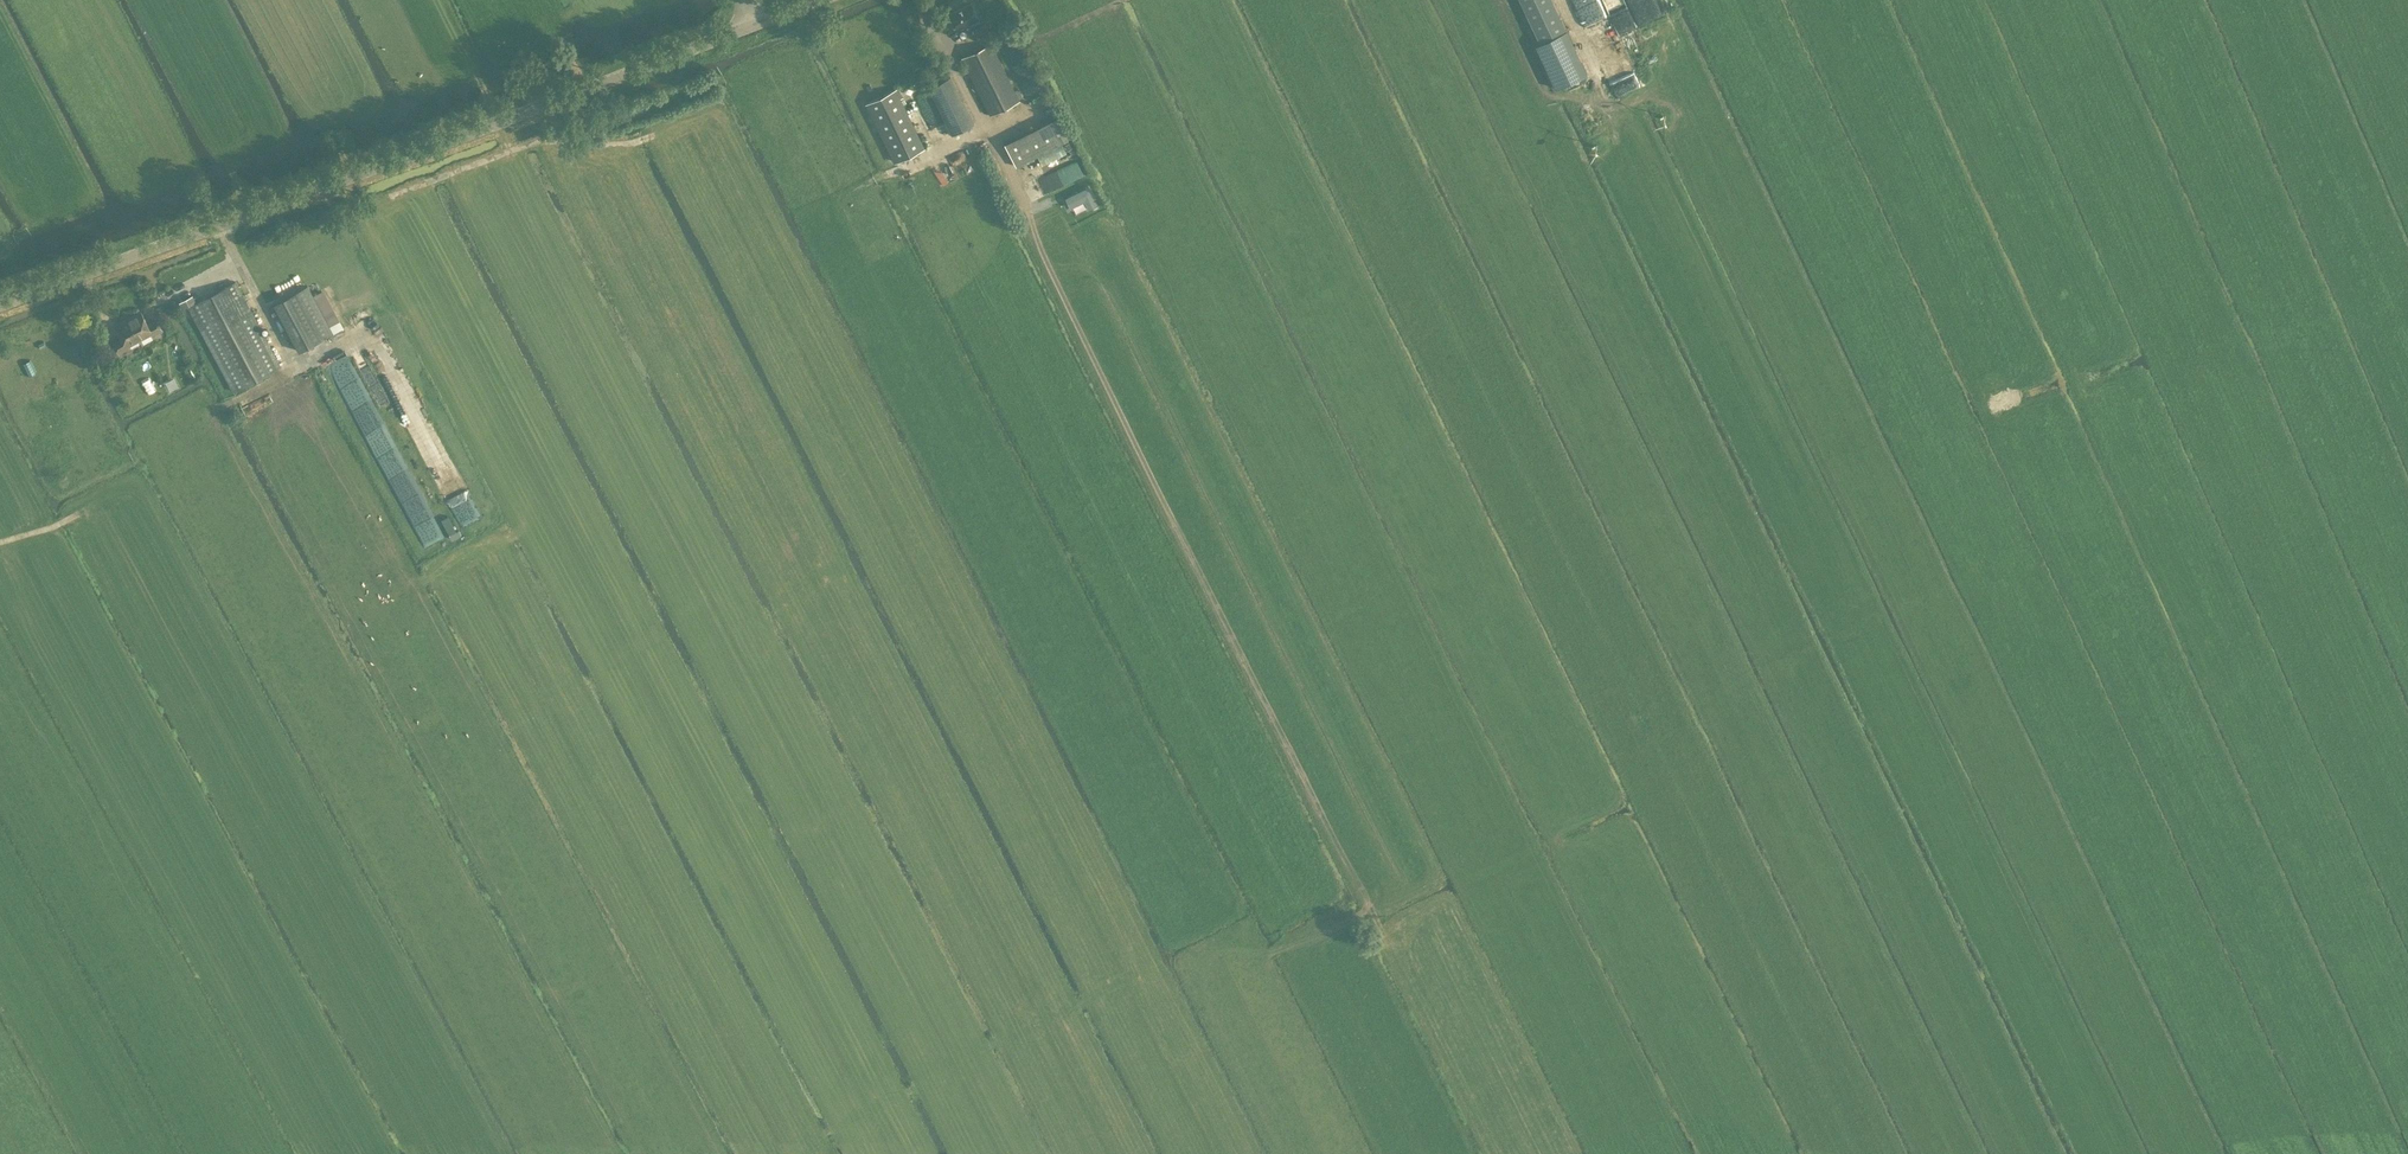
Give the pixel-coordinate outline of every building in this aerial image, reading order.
[(975,35),(987,29),(983,20),(980,21),(971,2),(949,14),(957,30),(970,23),(972,26),(970,27),(975,35)] [(1589,76),(1567,31),(1538,45),(1559,90),(1589,76)] [(990,115),(1020,100),(991,43),(962,57),(990,115)] [(917,67),(915,70),(915,72),(915,73),(917,75),(921,75),(923,72),(923,69),(922,69),(920,67),(917,67)] [(950,76),(929,87),(952,134),(974,123),(950,76)] [(867,103),(896,161),(923,147),(899,98),(902,97),(898,88),(867,103)] [(1069,142),(1062,145),(1065,151),(1072,148),(1069,142)] [(1093,196),(1089,187),(1067,198),(1072,207),(1084,200),(1088,209),(1097,204),(1093,196)] [(233,390),(281,365),(236,281),(189,306),(233,390)] [(300,350),(333,332),(308,286),(275,303),(300,350)] [(193,294),(180,301),(183,308),(196,301),(193,294)] [(128,318),(139,339),(152,332),(153,335),(162,330),(157,320),(147,325),(141,311),(128,318)] [(128,345),(139,339),(128,318),(117,324),(124,337),(115,342),(120,352),(129,347),(128,345)]
